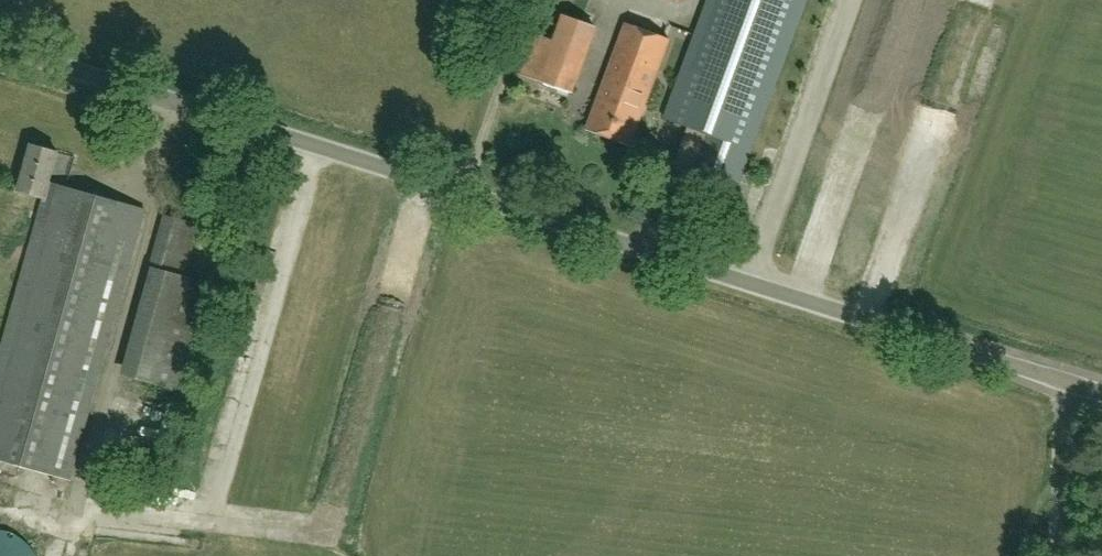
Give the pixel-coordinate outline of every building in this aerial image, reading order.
[(570,93),(594,26),(582,21),(590,0),(549,0),(521,75),(570,93)] [(691,175),(736,192),(807,0),(710,0),(696,36),(666,118),(706,133),(691,175)] [(597,102),(587,129),(631,146),(632,142),(636,143),(641,130),(637,128),(670,40),(665,38),(626,23),(597,102)] [(0,355),(0,460),(70,479),(146,210),(68,189),(67,192),(48,187),(58,153),(32,145),(19,191),(44,198),(0,355)] [(237,209),(234,220),(240,222),(244,211),(237,209)] [(148,268),(184,278),(198,227),(162,217),(148,268)] [(33,548),(26,541),(17,535),(10,532),(0,530),(0,555),(37,555),(33,548)]
